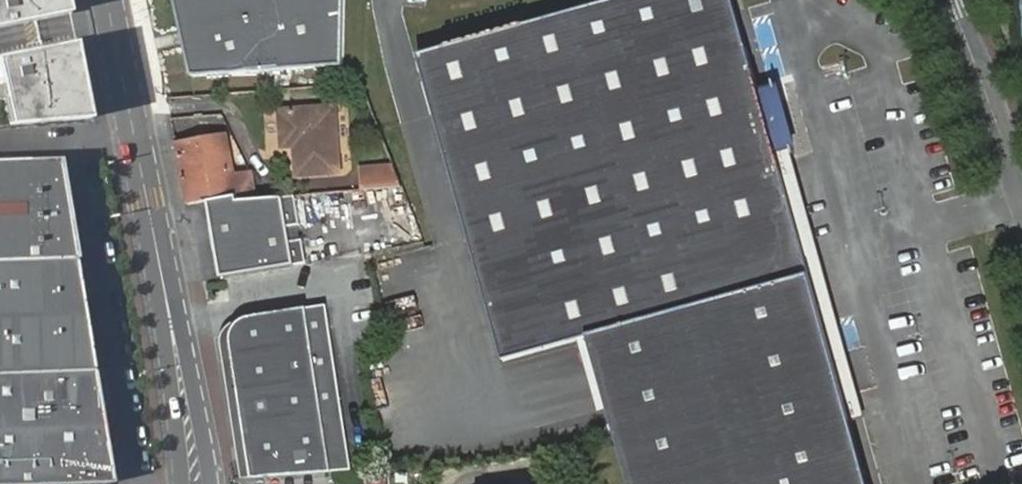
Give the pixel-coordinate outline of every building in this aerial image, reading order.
[(71,11),(69,0),(0,0),(0,27),(71,11)] [(344,0),(178,0),(194,74),(343,62),(344,0)] [(428,79),(499,361),(573,341),(584,338),(605,411),(626,483),(867,483),(850,421),(764,97),(753,57),(738,0),(618,0),(421,53),(428,79)] [(81,45),(0,61),(15,125),(95,120),(81,45)] [(780,93),(764,97),(850,421),(865,417),(780,93)] [(281,109),(282,146),(295,146),(297,174),(339,173),(336,108),(281,109)] [(175,142),(186,203),(240,195),(228,134),(175,142)] [(0,157),(0,260),(75,256),(55,154),(0,157)] [(401,188),(393,167),(364,173),(367,191),(401,188)] [(201,280),(254,270),(306,261),(294,196),(240,201),(240,195),(186,203),(201,280)] [(94,365),(75,256),(0,260),(0,371),(94,365)] [(232,348),(250,475),(277,474),(319,472),(354,470),(329,306),(271,314),(257,317),(249,320),(245,322),(241,324),(236,328),(234,332),(232,337),(233,343),(232,348)] [(584,338),(573,341),(594,415),(605,411),(584,338)] [(115,479),(94,365),(0,371),(0,483),(18,483),(115,479)]
